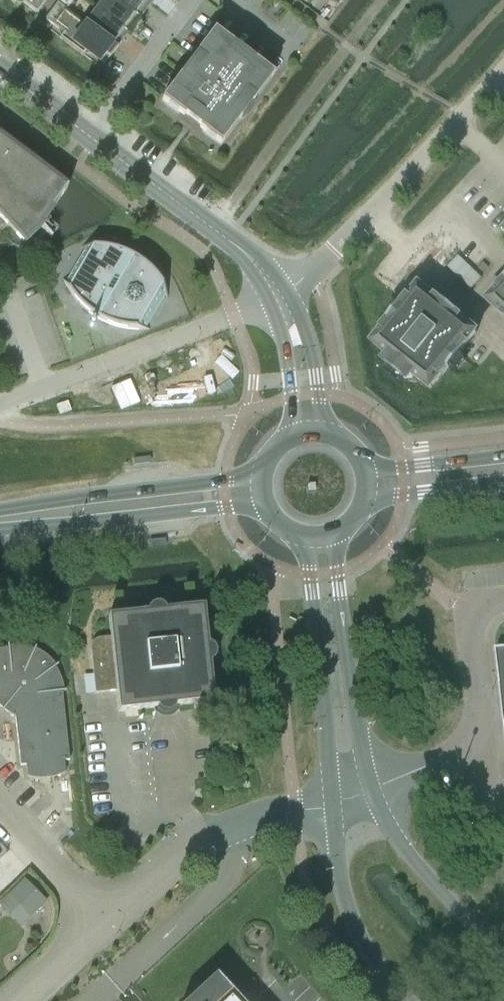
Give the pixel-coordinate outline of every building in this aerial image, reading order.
[(37,14),(48,0),(18,0),(37,14)] [(57,4),(66,11),(66,10),(74,0),(60,0),(57,4)] [(97,10),(129,34),(140,19),(115,0),(104,0),(97,10)] [(140,19),(152,3),(147,0),(115,0),(140,19)] [(66,11),(57,4),(45,20),(105,65),(117,49),(85,25),(66,10),(66,11)] [(97,10),(85,25),(117,49),(129,34),(97,10)] [(182,75),(162,102),(184,118),(185,117),(200,128),(199,130),(221,146),(241,120),(239,118),(251,103),(253,104),(273,77),(251,61),(250,63),(234,51),(236,49),(214,33),(194,60),(195,61),(184,77),(182,75)] [(25,243),(40,229),(41,229),(42,228),(40,225),(67,189),(0,138),(0,217),(25,243)] [(68,288),(65,280),(63,281),(69,292),(77,303),(87,313),(100,321),(114,327),(132,330),(148,330),(149,329),(142,329),(164,292),(167,298),(168,297),(164,289),(157,278),(151,271),(140,262),(131,256),(120,251),(110,248),(99,247),(92,246),(85,247),(83,247),(83,249),(92,248),(68,288)] [(420,286),(374,344),(391,358),(390,360),(390,367),(405,379),(413,378),(415,377),(432,390),(478,332),(420,286)] [(489,302),(503,316),(503,286),(489,302)] [(109,637),(88,640),(94,693),(115,691),(117,711),(154,707),(156,712),(156,713),(158,714),(160,716),(164,717),(167,718),(169,717),(172,717),(174,715),(176,714),(177,712),(179,705),(212,701),(208,671),(219,659),(220,654),(220,651),(219,649),(217,645),(216,644),(214,642),(212,641),(204,638),(200,606),(169,610),(168,606),(165,604),(162,602),(160,602),(158,602),(156,602),(154,602),(150,603),(148,604),(146,607),(145,609),(144,613),(107,617),(109,637)] [(2,710),(6,712),(8,714),(11,716),(14,717),(20,766),(25,765),(26,777),(30,777),(34,778),(39,779),(44,778),(47,778),(50,777),(53,777),(58,775),(61,774),(64,772),(63,760),(68,760),(61,692),(63,691),(62,688),(61,684),(61,681),(60,679),(58,675),(56,670),(54,667),(55,666),(53,663),(50,660),(47,658),(45,656),(42,653),(39,652),(35,650),(33,649),(32,650),(27,648),(24,648),(19,647),(14,646),(10,646),(7,647),(7,649),(0,649),(0,708),(2,710)] [(24,878),(8,894),(31,917),(47,901),(24,878)] [(215,973),(184,1000),(241,1000),(215,973)]
